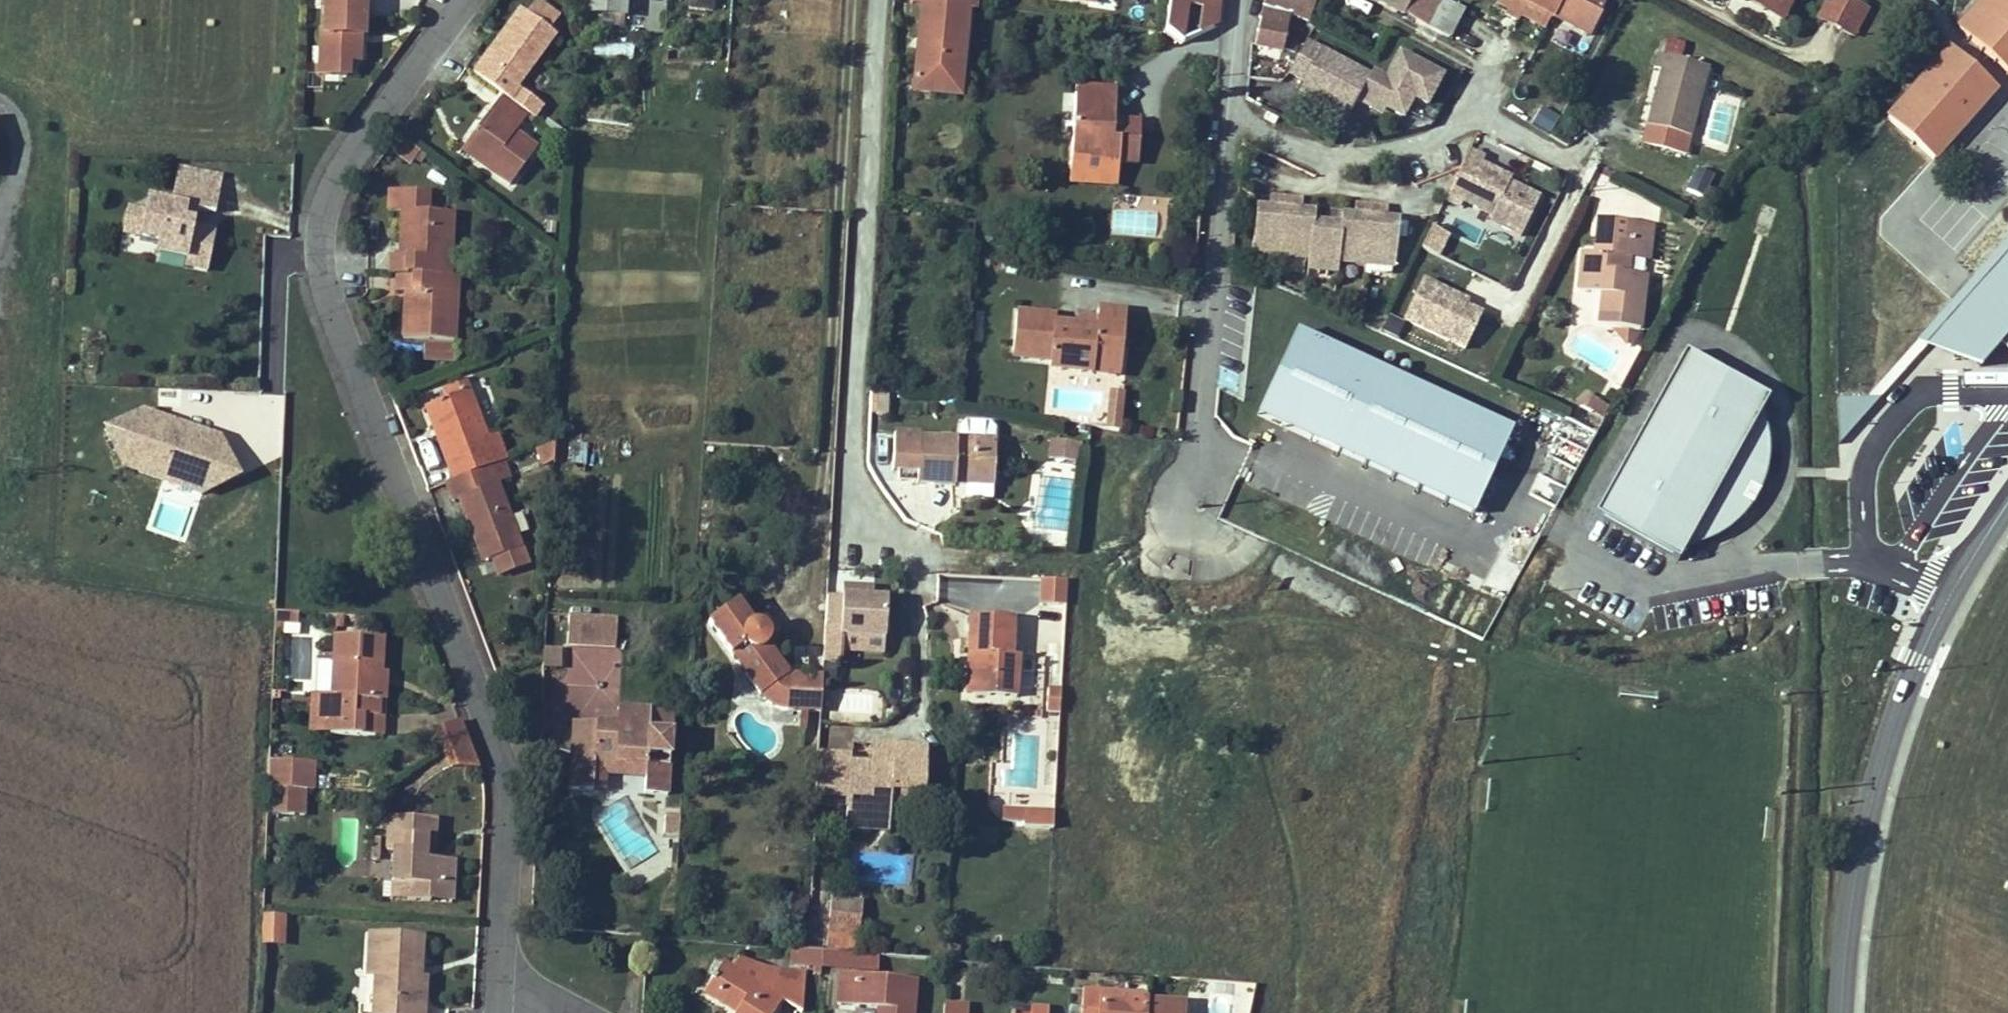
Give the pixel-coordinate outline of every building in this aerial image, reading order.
[(627,0),(585,0),(584,14),(625,17),(627,0)] [(681,6),(714,9),(714,0),(682,0),(681,6)] [(916,78),(961,83),(968,9),(976,10),(977,0),(924,0),(923,5),(920,37),(928,37),(927,50),(919,49),(916,78)] [(1185,42),(1214,29),(1217,0),(1171,0),(1166,32),(1177,40),(1185,42)] [(1309,21),(1316,0),(1264,0),(1254,46),(1280,52),(1289,15),(1309,21)] [(1463,11),(1442,0),(1377,0),(1419,22),(1413,34),(1433,46),(1439,35),(1426,28),(1433,13),(1456,24),(1463,11)] [(1552,16),(1521,0),(1499,0),(1497,4),(1546,29),(1552,16)] [(1552,16),(1560,0),(1521,0),(1552,16)] [(1552,16),(1588,35),(1607,0),(1560,0),(1552,16)] [(1755,0),(1740,0),(1780,20),(1783,15),(1755,0)] [(1783,15),(1791,0),(1755,0),(1783,15)] [(1849,0),(1827,0),(1819,16),(1839,26),(1838,28),(1853,36),(1868,10),(1849,0)] [(1958,30),(2007,75),(2007,0),(1984,0),(1958,30)] [(321,32),(319,76),(349,77),(350,62),(361,62),(362,36),(365,37),(366,3),(325,1),(324,32),(321,32)] [(538,3),(529,15),(549,30),(559,17),(538,3)] [(484,62),(488,66),(526,14),(521,10),(484,62)] [(1456,24),(1433,13),(1426,28),(1449,39),(1456,24)] [(557,35),(549,30),(529,15),(526,14),(488,66),(494,70),(485,82),(503,95),(507,98),(530,115),(535,119),(545,106),(518,87),(557,35)] [(927,50),(928,37),(920,37),(919,49),(927,50)] [(1370,77),(1306,42),(1290,74),(1305,82),(1300,91),(1349,117),(1370,77)] [(1916,143),(1977,73),(1950,50),(1891,119),(1916,143)] [(1708,67),(1658,54),(1654,68),(1661,70),(1647,127),(1689,138),(1708,67)] [(960,97),(961,83),(916,78),(914,93),(960,97)] [(1077,88),(1077,94),(1117,96),(1118,90),(1077,88)] [(1073,158),(1087,159),(1087,165),(1092,175),(1101,169),(1102,166),(1102,161),(1120,161),(1140,163),(1142,128),(1115,126),(1115,120),(1117,96),(1077,94),(1073,158)] [(503,95),(490,114),(493,116),(507,98),(503,95)] [(466,146),(488,163),(485,167),(511,186),(537,151),(515,135),(530,115),(507,98),(493,116),(490,114),(466,146)] [(1548,132),(1557,114),(1537,104),(1528,122),(1548,132)] [(1278,120),(1267,113),(1263,119),(1274,125),(1278,120)] [(1142,121),(1115,120),(1115,126),(1142,128),(1142,121)] [(1685,156),(1689,138),(1647,127),(1642,146),(1685,156)] [(405,139),(397,155),(415,164),(423,148),(405,139)] [(462,151),(485,167),(488,163),(466,146),(462,151)] [(1522,233),(1542,187),(1465,154),(1445,199),(1522,233)] [(119,251),(210,266),(217,225),(198,221),(201,207),(218,209),(224,172),(178,164),(172,195),(149,191),(146,207),(127,204),(119,251)] [(403,211),(429,213),(430,193),(390,190),(389,210),(403,211)] [(1269,208),(1277,209),(1278,199),(1270,198),(1269,208)] [(1278,199),(1277,209),(1269,208),(1257,207),(1254,231),(1282,245),(1286,200),(1278,199)] [(1301,212),(1292,211),(1294,201),(1286,200),(1282,245),(1309,257),(1312,223),(1314,213),(1301,212)] [(1294,201),(1292,211),(1301,212),(1302,201),(1294,201)] [(1354,216),(1362,217),(1363,207),(1355,206),(1354,216)] [(1363,207),(1362,217),(1354,216),(1341,215),(1338,263),(1365,265),(1371,208),(1363,207)] [(1385,220),(1378,219),(1379,208),(1371,208),(1365,265),(1393,268),(1398,221),(1385,220)] [(1379,208),(1378,219),(1385,220),(1386,209),(1379,208)] [(408,257),(401,257),(393,256),(391,275),(399,275),(442,277),(444,231),(453,231),(454,214),(429,213),(403,211),(401,243),(409,244),(408,257)] [(1337,270),(1338,263),(1341,215),(1334,214),(1333,224),(1325,224),(1312,223),(1309,257),(1337,270)] [(1325,224),(1333,224),(1334,214),(1326,214),(1325,224)] [(1633,224),(1599,220),(1594,255),(1582,253),(1578,292),(1601,295),(1598,325),(1640,330),(1645,289),(1626,286),(1628,274),(1630,259),(1633,224)] [(1653,226),(1633,224),(1630,259),(1649,261),(1653,226)] [(442,277),(450,277),(453,231),(444,231),(442,277)] [(1252,255),(1281,258),(1282,245),(1254,231),(1252,255)] [(408,257),(409,244),(401,243),(401,257),(408,257)] [(1281,258),(1309,260),(1309,257),(1282,245),(1281,258)] [(1309,257),(1309,260),(1308,270),(1337,273),(1337,270),(1309,257)] [(1628,274),(1626,286),(1645,289),(1646,276),(1628,274)] [(456,325),(448,324),(450,277),(442,277),(399,275),(398,293),(406,294),(414,294),(413,308),(405,307),(404,339),(455,342),(456,325)] [(1400,320),(1461,351),(1484,307),(1422,275),(1400,320)] [(448,324),(456,325),(458,278),(450,277),(448,324)] [(406,294),(405,307),(413,308),(414,294),(406,294)] [(1997,308),(2007,318),(2007,296),(1997,308)] [(1013,357),(1051,361),(1050,368),(1093,373),(1094,366),(1120,368),(1126,313),(1097,311),(1096,322),(1096,329),(1077,327),(1054,325),(1054,317),(1016,313),(1013,357)] [(1078,320),(1077,327),(1096,329),(1096,322),(1078,320)] [(1631,349),(1639,334),(1615,331),(1631,349)] [(1261,423),(1473,520),(1513,432),(1301,335),(1261,423)] [(454,363),(455,347),(425,345),(424,361),(454,363)] [(1766,399),(1685,353),(1596,514),(1677,560),(1684,548),(1695,528),(1713,539),(1717,537),(1728,530),(1735,514),(1742,517),(1745,513),(1753,502),(1744,498),(1750,485),(1760,490),(1762,486),(1766,473),(1759,471),(1768,452),(1768,440),(1749,430),(1760,410),(1766,399)] [(1120,368),(1094,366),(1093,373),(1120,375),(1120,368)] [(458,384),(461,393),(470,390),(466,381),(458,384)] [(507,461),(503,451),(493,453),(487,438),(470,390),(461,393),(458,384),(444,389),(448,399),(432,406),(442,433),(436,435),(453,481),(491,467),(505,462),(507,461)] [(1107,429),(1119,431),(1124,386),(1112,385),(1107,429)] [(1581,408),(1594,414),(1599,401),(1587,396),(1581,408)] [(1594,414),(1604,419),(1610,407),(1599,401),(1594,414)] [(436,435),(442,433),(432,406),(426,408),(436,435)] [(243,477),(225,430),(144,407),(108,420),(105,428),(120,468),(202,492),(243,477)] [(1760,410),(1749,430),(1768,440),(1768,435),(1765,422),(1760,410)] [(487,438),(493,453),(503,451),(497,433),(487,438)] [(1048,436),(1045,459),(1076,462),(1078,440),(1048,436)] [(917,484),(954,485),(954,476),(958,476),(959,440),(955,439),(955,441),(918,440),(893,440),(892,470),(897,470),(897,480),(917,484)] [(959,440),(958,476),(994,479),(995,442),(959,440)] [(556,442),(537,449),(542,466),(555,461),(556,442)] [(1768,452),(1759,471),(1766,473),(1767,465),(1768,452)] [(491,467),(498,484),(512,479),(505,462),(491,467)] [(447,484),(454,502),(460,500),(465,498),(490,561),(524,548),(498,484),(491,467),(453,481),(447,484)] [(957,483),(994,485),(994,479),(958,476),(957,483)] [(990,498),(991,486),(960,484),(959,496),(990,498)] [(1750,485),(1744,498),(1753,502),(1754,501),(1760,490),(1750,485)] [(485,563),(490,561),(465,498),(460,500),(485,563)] [(1742,517),(1735,514),(1728,530),(1732,526),(1742,517)] [(1713,539),(1695,528),(1684,548),(1688,547),(1701,544),(1713,539)] [(1063,544),(1063,529),(1037,529),(1037,544),(1063,544)] [(1065,603),(1065,577),(1038,578),(1038,604),(1065,603)] [(796,710),(801,710),(808,711),(821,712),(824,675),(791,673),(769,643),(770,638),(770,633),(768,629),(765,626),(760,624),(755,623),(754,623),(739,602),(709,623),(760,695),(766,701),(772,705),(779,709),(787,710),(794,710),(796,710)] [(299,613),(275,612),(275,625),(285,626),(297,627),(299,613)] [(1012,656),(1015,620),(970,616),(968,655),(975,655),(973,696),(1017,699),(1018,657),(1012,656)] [(335,636),(332,695),(331,713),(329,733),(375,735),(381,671),(382,638),(335,636)] [(543,662),(543,669),(556,670),(557,650),(544,649),(543,662)] [(973,696),(975,655),(968,655),(966,696),(973,696)] [(317,691),(331,692),(332,661),(319,660),(317,691)] [(387,672),(381,671),(375,735),(384,736),(387,672)] [(1047,687),(1047,711),(1059,711),(1059,687),(1047,687)] [(314,713),(331,713),(332,695),(315,694),(314,713)] [(618,709),(618,725),(619,732),(650,733),(650,724),(651,711),(618,709)] [(800,729),(807,730),(808,711),(801,710),(800,729)] [(666,734),(672,735),(673,712),(651,711),(650,724),(659,724),(659,733),(666,734)] [(433,725),(446,770),(476,762),(463,716),(433,725)] [(618,725),(574,723),(570,790),(594,792),(595,774),(595,763),(646,765),(646,777),(645,794),(668,795),(672,735),(666,734),(659,733),(659,724),(650,724),(650,733),(619,732),(618,725)] [(890,804),(891,789),(908,790),(926,791),(928,747),(871,744),(871,764),(850,762),(849,763),(847,805),(846,815),(890,816),(890,804)] [(849,763),(850,762),(851,756),(818,755),(818,761),(835,761),(833,805),(847,805),(849,763)] [(269,759),(268,787),(292,789),(293,761),(269,759)] [(293,761),(292,789),(307,790),(312,790),(314,762),(293,761)] [(818,761),(815,804),(833,805),(835,761),(818,761)] [(595,774),(646,777),(646,765),(595,763),(595,774)] [(268,787),(267,813),(290,814),(292,789),(268,787)] [(307,790),(292,789),(290,814),(306,814),(307,790)] [(908,790),(891,789),(890,804),(907,805),(908,790)] [(1026,812),(1024,829),(1053,830),(1054,813),(1026,812)] [(665,814),(664,834),(678,835),(679,814),(665,814)] [(890,830),(890,816),(846,815),(846,828),(890,830)] [(437,819),(389,816),(387,849),(395,850),(393,884),(410,885),(409,900),(431,901),(432,886),(447,886),(449,860),(434,859),(426,859),(428,837),(436,837),(437,819)] [(428,837),(426,859),(434,859),(436,837),(428,837)] [(380,861),(381,838),(372,838),(371,860),(380,861)] [(447,886),(432,886),(431,901),(452,903),(455,861),(449,860),(447,886)] [(409,900),(410,885),(393,884),(392,899),(409,900)] [(845,893),(832,892),(828,933),(859,937),(861,918),(842,915),(844,903),(845,893)] [(863,904),(844,903),(842,915),(861,918),(863,904)] [(263,915),(261,942),(277,943),(278,928),(284,928),(285,916),(263,915)] [(828,933),(827,952),(858,954),(859,937),(828,933)] [(369,936),(367,975),(374,976),(373,1012),(423,1012),(424,984),(420,984),(412,984),(414,937),(369,936)] [(414,937),(412,984),(420,984),(423,938),(414,937)] [(790,964),(821,966),(822,951),(808,951),(791,949),(790,964)] [(821,966),(821,967),(875,972),(876,956),(858,954),(827,952),(822,951),(821,966)] [(731,968),(757,984),(764,974),(738,958),(731,968)] [(704,993),(713,999),(731,968),(723,963),(704,993)] [(740,1008),(737,1012),(775,1012),(782,1001),(802,1012),(806,973),(768,969),(764,974),(757,984),(731,968),(713,999),(729,1009),(733,1003),(740,1008)] [(917,981),(841,973),(837,1004),(878,1009),(878,1012),(914,1012),(917,981)] [(1085,992),(1083,1012),(1183,1012),(1184,1004),(1146,1001),(1124,1000),(1125,995),(1085,992)] [(963,1004),(943,1002),(942,1012),(963,1012),(963,1004)] [(733,1003),(729,1009),(736,1012),(737,1012),(740,1008),(733,1003)]
